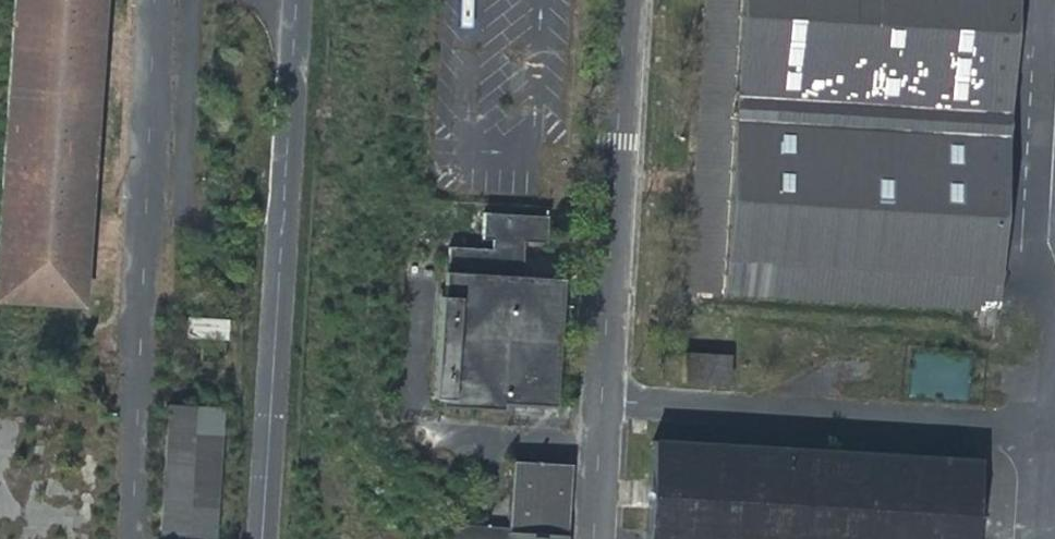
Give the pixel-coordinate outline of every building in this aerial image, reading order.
[(81,304),(100,0),(12,0),(0,189),(0,299),(81,304)] [(707,312),(1000,326),(1019,0),(726,0),(707,312)] [(443,242),(442,266),(523,270),(524,243),(549,244),(550,211),(480,208),(479,237),(489,238),(488,244),(443,242)] [(435,400),(555,406),(561,271),(523,270),(442,266),(435,400)] [(160,533),(211,536),(219,407),(168,404),(160,533)] [(567,459),(510,456),(507,526),(563,529),(567,459)] [(665,463),(660,538),(975,538),(978,482),(665,463)] [(507,526),(450,523),(450,538),(506,538),(507,526)] [(563,529),(507,526),(506,538),(563,538),(563,529)]
